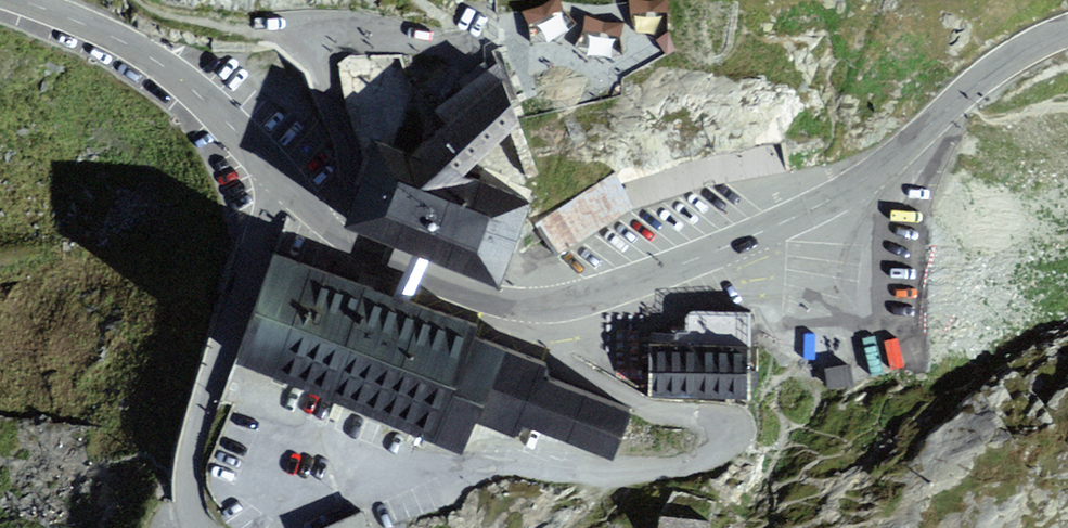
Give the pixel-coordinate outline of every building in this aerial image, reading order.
[(513,121),(494,56),(381,145),(458,175),(513,121)] [(422,254),(430,257),(494,286),(527,202),(458,175),(381,145),(378,154),(349,225),(413,250),(422,254)] [(537,222),(557,254),(587,236),(602,227),(634,209),(624,193),(613,176),(537,222)] [(422,254),(413,250),(395,296),(413,302),(430,257),(422,254)] [(376,288),(282,251),(238,364),(462,452),(477,416),(520,432),(524,422),(614,458),(631,414),(528,373),(535,357),(485,338),(487,332),(413,302),(395,296),(376,288)] [(683,351),(651,349),(649,394),(747,397),(749,353),(683,351)] [(852,373),(825,374),(826,396),(853,394),(852,373)] [(664,508),(662,527),(709,527),(710,510),(664,508)] [(341,527),(373,527),(368,516),(341,527)]
